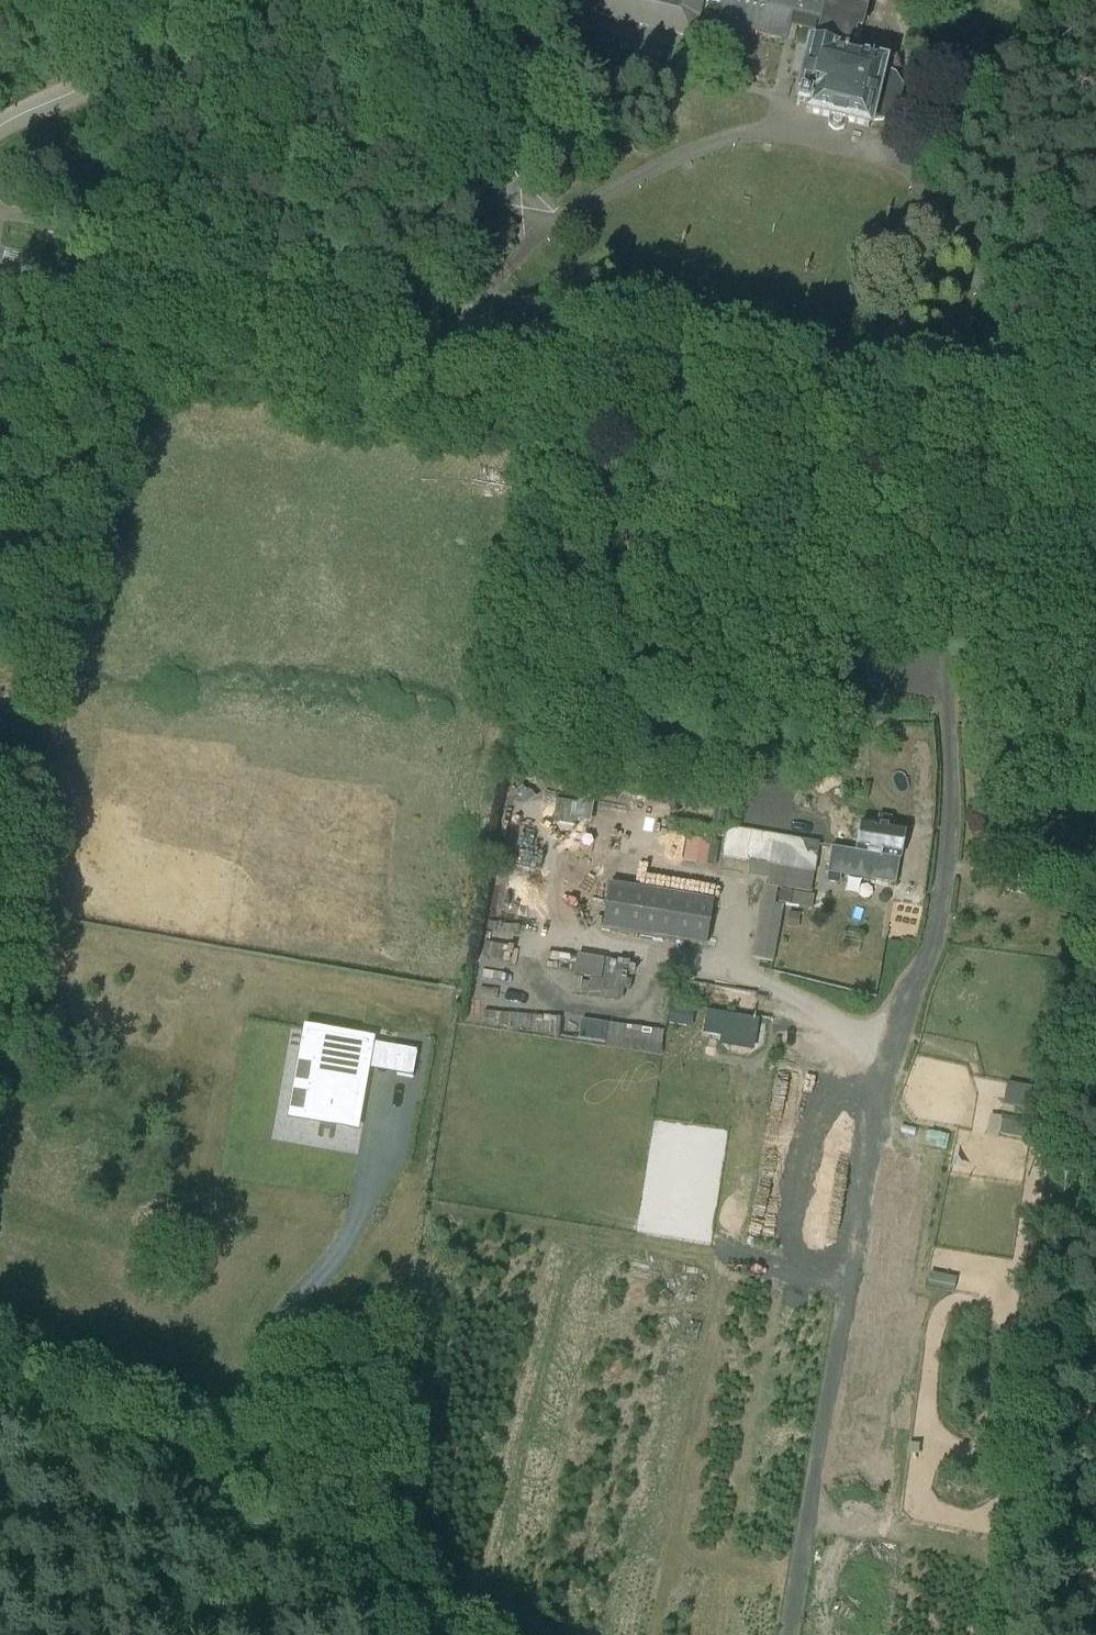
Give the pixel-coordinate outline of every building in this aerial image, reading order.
[(573,11),(693,37),(701,0),(721,5),(722,0),(575,0),(573,11)] [(852,5),(833,0),(722,0),(721,5),(716,24),(787,41),(790,26),(816,32),(813,44),(808,43),(797,95),(811,98),(808,114),(831,119),(829,127),(830,127),(831,130),(833,131),(834,132),(837,133),(839,132),(841,132),(843,130),(844,131),(846,123),(869,129),(871,122),(883,122),(898,112),(903,91),(896,76),(883,69),(884,63),(865,58),(865,57),(862,57),(856,56),(868,8),(852,5)] [(852,5),(868,8),(870,0),(853,0),(852,5)] [(84,167),(74,178),(83,186),(93,175),(84,167)] [(856,851),(873,854),(868,880),(895,884),(903,832),(860,826),(856,851)] [(819,842),(776,835),(726,828),(722,858),(731,859),(731,860),(814,872),(819,842)] [(705,868),(709,843),(686,840),(682,864),(705,868)] [(856,851),(832,847),(828,873),(868,880),(873,854),(856,851)] [(713,901),(609,883),(602,928),(705,946),(713,901)] [(780,890),(778,903),(789,905),(791,892),(780,890)] [(788,913),(786,926),(796,928),(798,915),(788,913)] [(551,949),(549,966),(579,970),(576,987),(616,992),(619,973),(630,974),(632,959),(551,949)] [(686,1026),(690,1004),(674,1001),(673,1001),(669,1023),(686,1026)] [(720,1037),(719,1045),(754,1051),(759,1019),(706,1011),(703,1034),(720,1037)] [(520,1012),(519,1028),(556,1030),(557,1014),(520,1012)] [(307,1031),(302,1058),(312,1060),(306,1094),(307,1094),(303,1117),(352,1126),(362,1069),(364,1069),(369,1042),(307,1031)] [(604,1042),(605,1034),(592,1032),(591,1040),(604,1042)] [(401,1048),(396,1075),(413,1078),(417,1051),(401,1048)]
